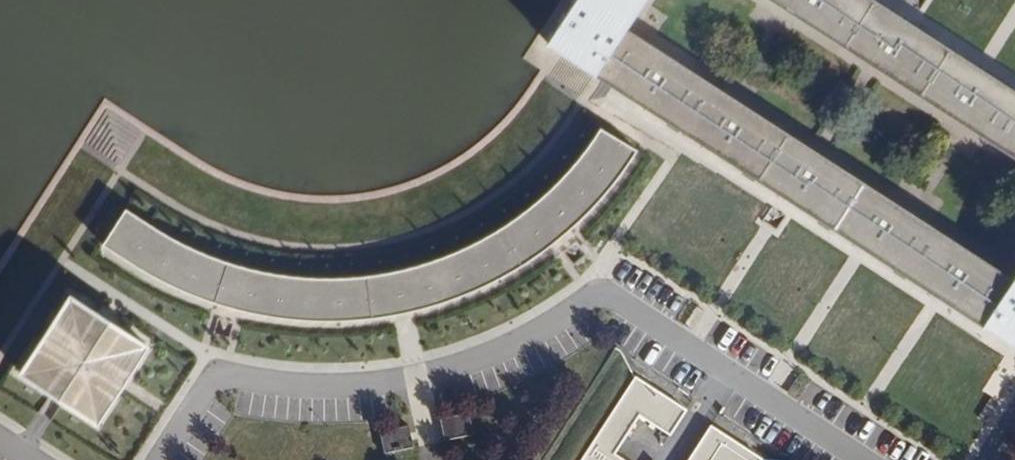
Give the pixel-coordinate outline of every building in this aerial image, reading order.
[(545,43),(1014,350),(1014,280),(1014,282),(621,27),(639,0),(573,0),(545,43)] [(877,0),(775,0),(1014,156),(1014,89),(877,0)] [(635,152),(599,130),(593,139),(572,165),(551,188),(506,225),(464,248),(451,253),(418,265),(388,272),(336,278),(308,278),(285,276),(250,269),(223,262),(192,249),(142,222),(125,208),(102,243),(145,272),(188,293),(218,304),(252,312),(286,318),(326,321),(350,320),(392,315),(417,309),(448,299),(491,282),(534,256),(548,246),(573,225),(588,212),(610,187),(635,152)] [(145,346),(68,296),(18,373),(95,424),(145,346)] [(635,377),(581,459),(625,459),(613,452),(638,415),(668,434),(684,410),(635,377)] [(465,433),(461,413),(435,418),(439,439),(465,433)] [(411,448),(406,427),(380,434),(384,454),(411,448)] [(710,427),(689,459),(759,459),(760,459),(710,427)]
